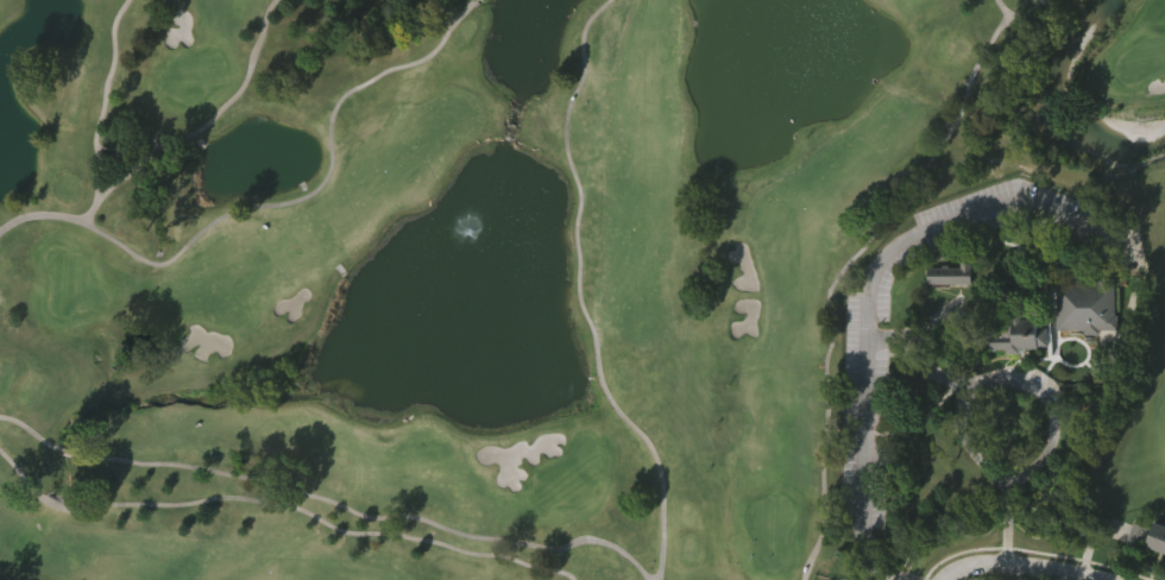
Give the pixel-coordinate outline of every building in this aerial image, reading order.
[(132,160),(133,145),(119,145),(119,160),(132,160)] [(974,252),(972,284),(930,283),(930,267),(944,267),(944,265),(950,265),(950,267),(963,267),(963,252),(974,252)] [(1117,279),(1117,315),(1120,315),(1120,329),(1101,329),(1101,334),(1085,334),(1085,330),(1059,329),(1059,285),(1101,285),(1101,278),(1117,279)] [(1014,313),(1022,313),(1022,320),(1039,320),(1039,328),(1050,328),(1050,346),(1039,346),(1039,349),(1022,349),(1022,353),(1008,353),(1008,349),(997,349),(996,351),(994,351),(989,348),(976,348),(976,334),(985,334),(985,328),(1000,328),(1000,332),(1008,332),(1008,320),(1014,320),(1014,313)] [(1155,519),(1164,523),(1164,552),(1145,544),(1142,549),(1127,543),(1135,521),(1153,528),(1155,519)]
